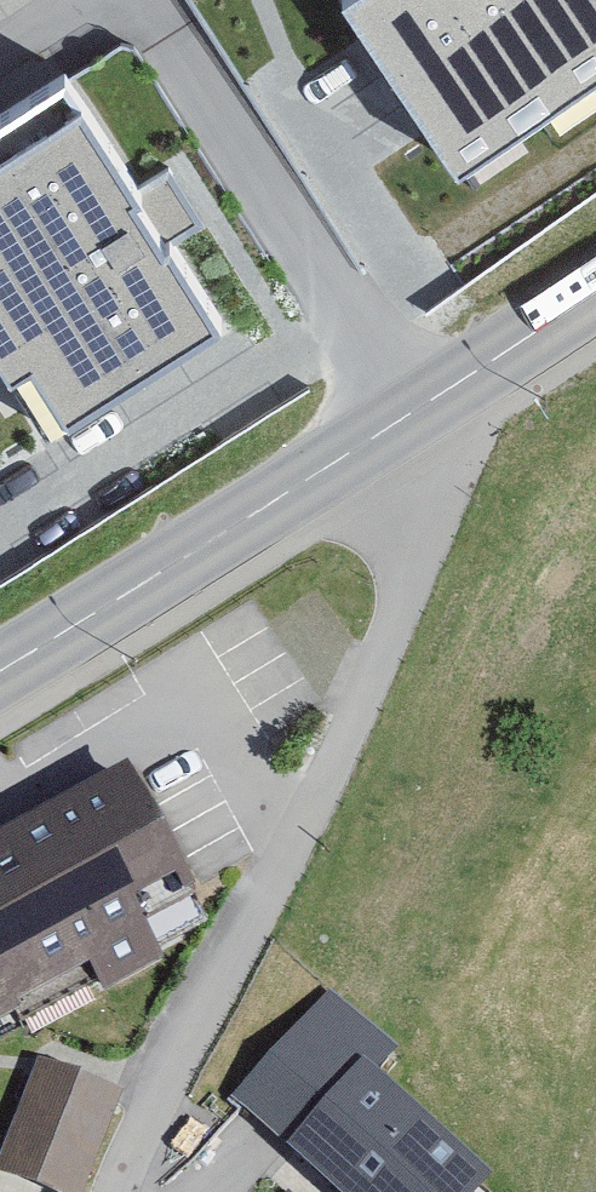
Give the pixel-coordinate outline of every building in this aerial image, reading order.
[(463,152),(595,55),(595,0),(351,0),(463,152)] [(72,79),(0,122),(0,297),(68,409),(218,319),(72,79)] [(162,944),(146,915),(194,891),(139,783),(0,854),(0,1027),(162,944)] [(226,1100),(332,1191),(486,1191),(497,1179),(375,1073),(398,1046),(326,984),(226,1100)] [(39,1069),(0,1166),(0,1176),(40,1191),(82,1191),(119,1102),(39,1069)]
